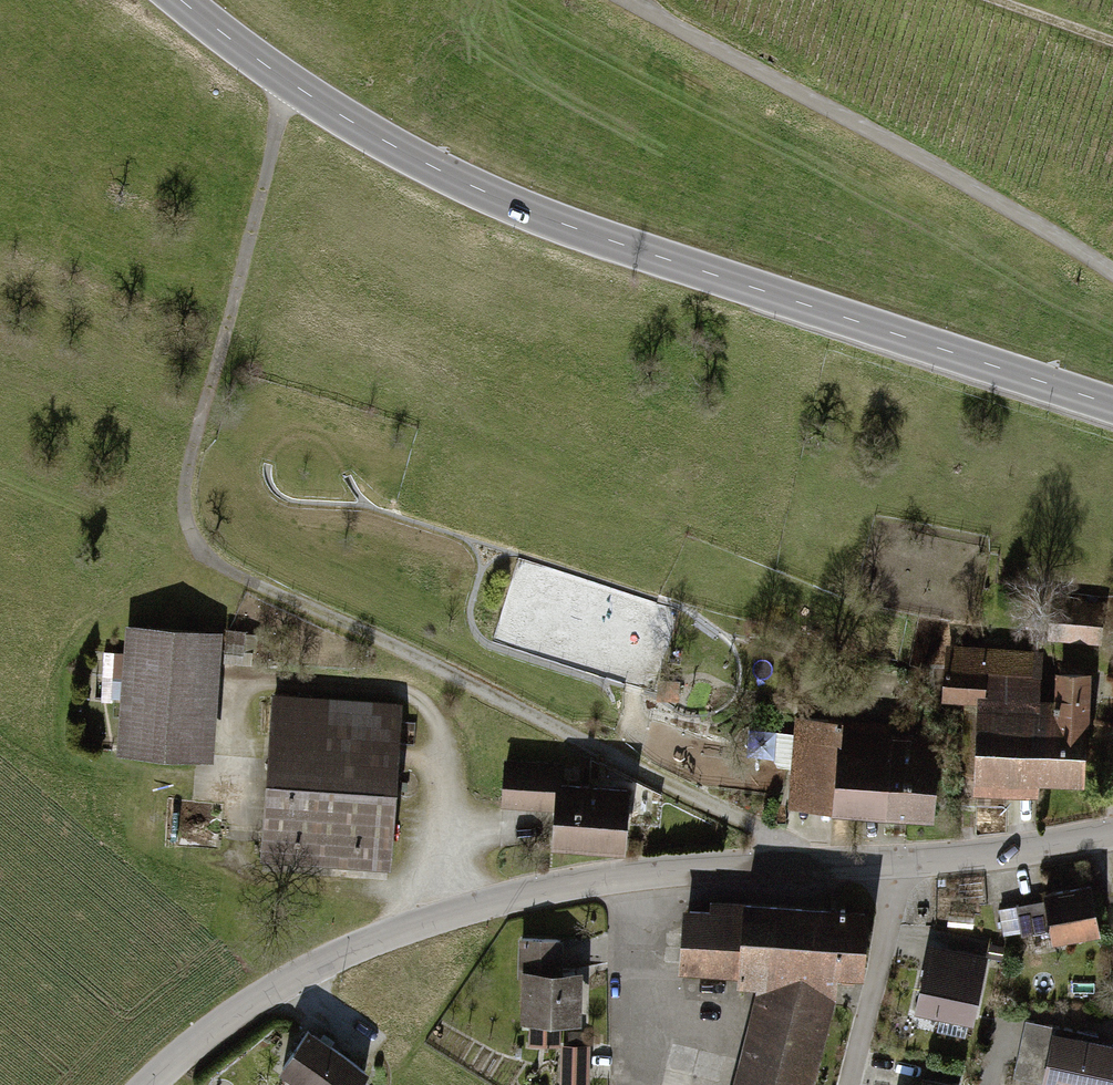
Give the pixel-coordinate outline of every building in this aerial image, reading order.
[(1057,602),(1055,641),(1111,644),(1112,606),(1112,605),(1057,602)] [(219,631),(121,626),(114,755),(213,760),(219,631)] [(225,656),(252,662),(259,634),(232,627),(225,656)] [(1042,650),(943,647),(941,703),(976,704),(974,792),(1044,794),(1044,777),(1091,778),(1093,672),(1053,671),(1053,697),(1041,696),(1042,650)] [(403,703),(270,694),(258,859),(391,868),(403,703)] [(851,720),(794,717),(788,809),(938,817),(942,734),(851,729),(851,720)] [(560,768),(504,763),(500,805),(556,809),(553,846),(628,852),(633,788),(558,782),(560,768)] [(1056,894),(1065,940),(1112,931),(1112,929),(1105,885),(1056,894)] [(863,912),(709,901),(709,912),(685,909),(681,975),(740,980),(740,991),(755,993),(734,1084),(808,1084),(836,977),(858,978),(863,912)] [(569,938),(520,940),(524,1026),(598,1023),(596,967),(571,968),(569,938)] [(1004,956),(939,944),(927,1007),(992,1020),(1004,956)] [(317,1025),(290,1070),(315,1084),(374,1084),(386,1065),(317,1025)] [(1064,1029),(1054,1083),(1065,1084),(1112,1084),(1112,1038),(1064,1029)] [(594,1044),(564,1043),(563,1084),(579,1084),(593,1084),(594,1044)] [(977,1084),(926,1076),(924,1084),(977,1084)]
